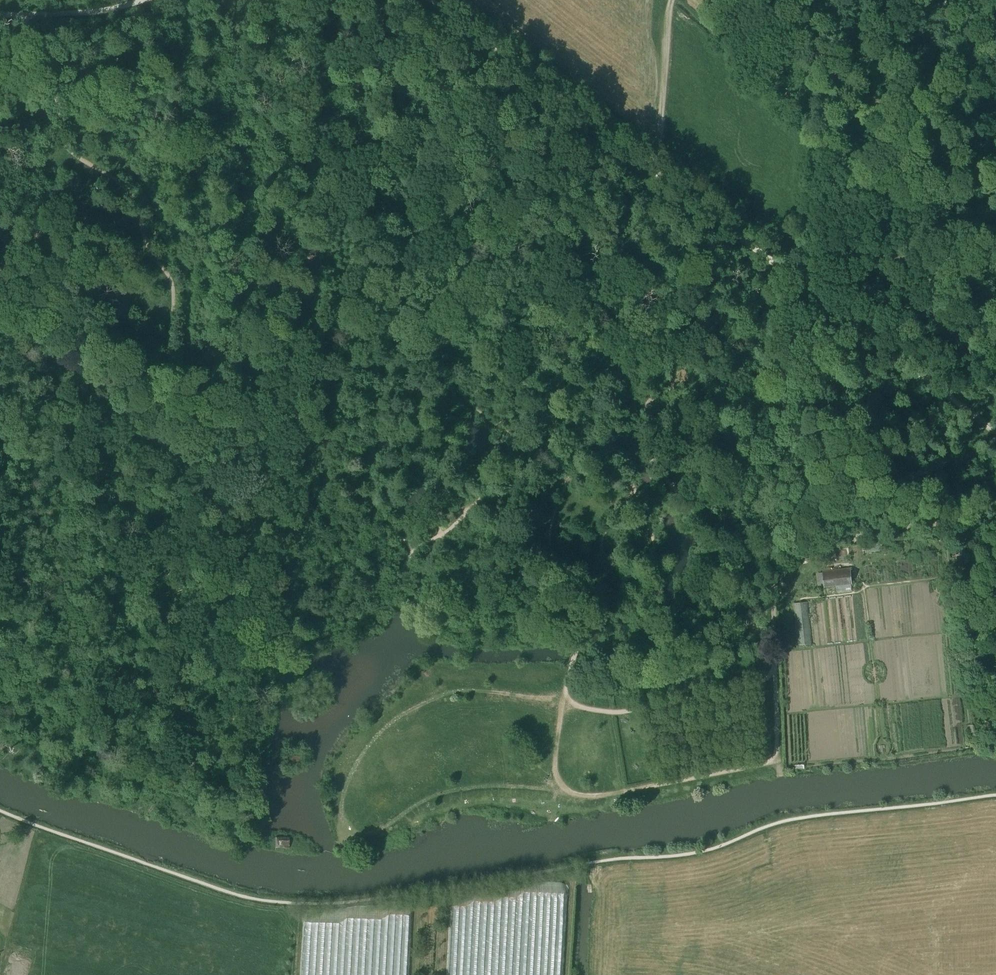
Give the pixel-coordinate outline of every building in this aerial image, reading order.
[(226,496),(211,495),(210,507),(225,508),(226,496)] [(972,562),(970,577),(970,578),(978,579),(980,563),(972,562)] [(852,584),(851,568),(823,571),(824,587),(835,586),(851,584),(852,584)] [(851,584),(835,586),(836,593),(851,591),(851,584)] [(793,604),(797,646),(812,644),(807,602),(793,604)] [(300,754),(287,754),(287,763),(300,763),(300,754)] [(294,837),(277,835),(276,847),(293,848),(294,837)]
